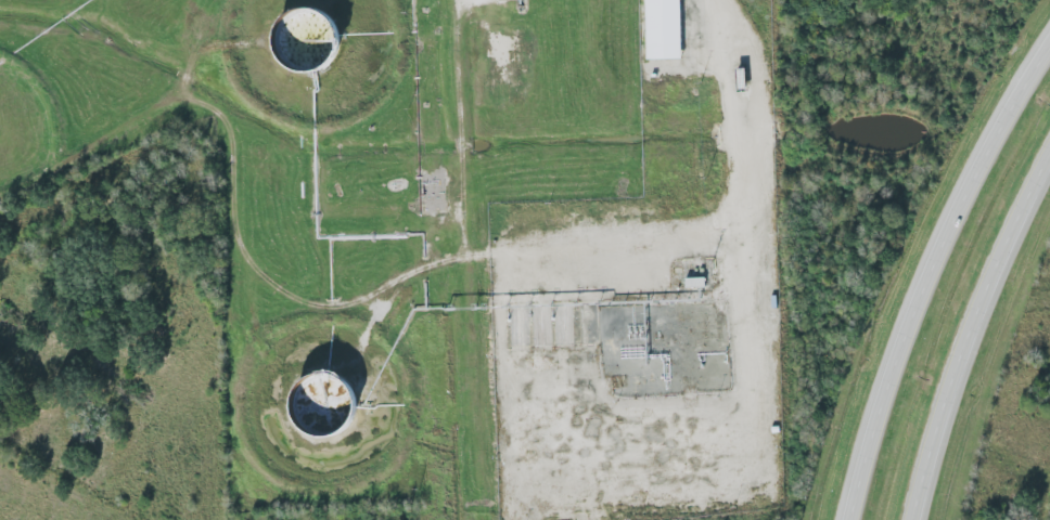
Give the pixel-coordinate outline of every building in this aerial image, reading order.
[(684,0),(649,0),(650,60),(686,60),(684,0)] [(686,277),(686,288),(708,288),(708,277),(686,277)]
